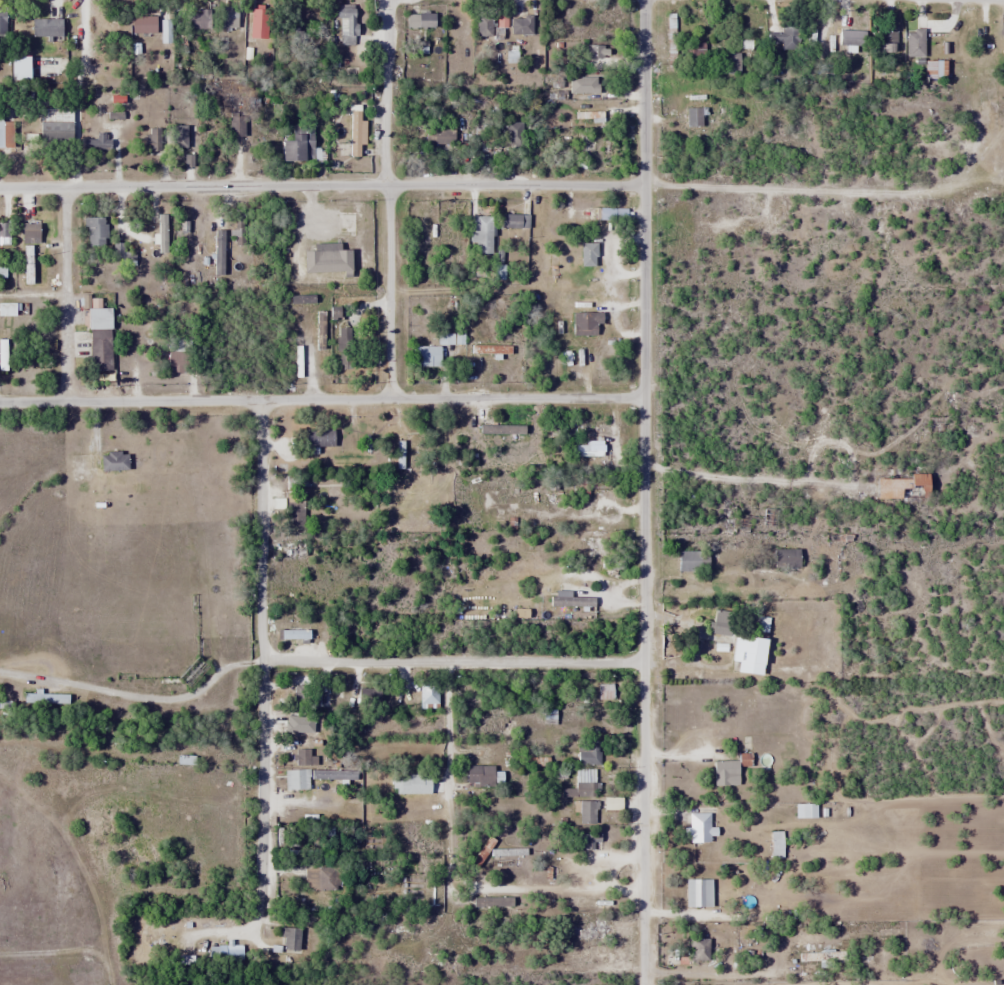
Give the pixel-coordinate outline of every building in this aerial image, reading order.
[(355,45),(355,5),(337,5),(337,45),(355,45)] [(281,34),(299,35),(299,7),(282,7),(281,34)] [(219,8),(219,28),(236,29),(236,8),(219,8)] [(266,39),(266,9),(249,9),(249,39),(266,39)] [(210,12),(186,12),(186,29),(210,29),(210,12)] [(435,28),(435,13),(405,13),(405,28),(435,28)] [(490,13),(476,13),(476,37),(490,37),(490,13)] [(675,67),(675,13),(666,13),(666,67),(675,67)] [(131,16),(131,33),(155,33),(155,16),(131,16)] [(509,35),(531,35),(531,16),(509,16),(509,35)] [(60,19),(30,19),(30,37),(60,37),(60,19)] [(170,20),(160,20),(160,43),(170,43),(170,20)] [(781,49),(798,49),(798,25),(781,25),(781,32),(767,32),(767,43),(781,43),(781,49)] [(924,29),(905,29),(905,58),(924,58),(924,29)] [(864,31),(837,31),(837,46),(864,46),(864,31)] [(874,55),(895,55),(895,31),(874,31),(874,55)] [(705,43),(685,43),(685,70),(705,70),(705,43)] [(738,74),(738,53),(719,53),(719,74),(738,74)] [(943,61),(923,61),(923,78),(943,78),(943,61)] [(598,75),(576,75),(576,95),(598,95),(598,75)] [(685,127),(702,127),(702,108),(685,108),(685,127)] [(70,109),(40,109),(40,123),(54,123),(54,147),(71,147),(70,109)] [(359,156),(359,112),(349,112),(349,156),(359,156)] [(521,147),(521,123),(504,123),(504,147),(521,147)] [(421,124),(421,148),(453,148),(453,124),(421,124)] [(147,152),(159,152),(159,129),(147,129),(147,152)] [(280,160),(312,160),(312,130),(288,130),(288,141),(280,141),(280,160)] [(95,139),(82,139),(82,151),(109,151),(109,133),(95,133),(95,139)] [(597,219),(597,207),(584,207),(584,219),(597,219)] [(234,210),(234,245),(243,245),(243,210),(234,210)] [(528,214),(500,214),(500,229),(528,229),(528,214)] [(469,242),(490,242),(490,216),(469,216),(469,242)] [(85,246),(106,246),(106,218),(85,218),(85,246)] [(10,222),(0,222),(0,245),(10,245),(10,222)] [(38,243),(38,222),(20,222),(20,243),(38,243)] [(213,274),(222,274),(222,230),(213,230),(213,274)] [(579,266),(595,266),(595,242),(579,242),(579,266)] [(339,243),(311,243),(311,251),(302,251),(302,273),(349,273),(349,250),(339,250),(339,243)] [(110,308),(87,309),(88,372),(111,371),(110,308)] [(572,337),(600,337),(600,313),(572,313),(572,337)] [(439,328),(439,345),(463,345),(463,328),(439,328)] [(355,370),(355,329),(337,329),(337,370),(355,370)] [(167,373),(188,373),(188,338),(167,338),(167,373)] [(413,367),(438,367),(438,345),(413,345),(413,367)] [(511,346),(470,346),(470,354),(511,354),(511,346)] [(304,447),(334,447),(334,430),(304,430),(304,447)] [(572,456),(603,456),(603,441),(572,441),(572,456)] [(100,471),(128,471),(128,452),(100,452),(100,471)] [(875,476),(875,498),(924,498),(924,476),(875,476)] [(302,494),(286,494),(286,529),(302,529),(302,494)] [(771,568),(798,568),(798,550),(771,550),(771,568)] [(707,572),(707,551),(678,551),(678,572),(707,572)] [(732,610),(712,609),(711,633),(731,634),(732,610)] [(309,639),(308,629),(280,630),(280,640),(309,639)] [(732,661),(743,662),(743,671),(752,672),(753,664),(765,665),(766,638),(733,636),(732,661)] [(419,682),(419,707),(437,707),(437,682),(419,682)] [(612,698),(611,682),(596,683),(597,699),(612,698)] [(378,687),(356,687),(356,708),(378,708),(378,687)] [(315,713),(315,688),(298,688),(298,713),(315,713)] [(22,702),(68,702),(68,694),(22,694),(22,702)] [(600,742),(577,742),(577,765),(600,765),(600,742)] [(293,749),(293,766),(310,766),(310,749),(293,749)] [(737,761),(713,761),(713,786),(737,786),(737,761)] [(493,765),(466,765),(466,785),(493,785),(493,765)] [(309,769),(285,769),(285,790),(309,790),(309,769)] [(575,795),(597,795),(597,769),(575,769),(575,795)] [(394,776),(394,793),(430,793),(430,776),(394,776)] [(619,798),(603,798),(603,809),(619,809),(619,798)] [(596,801),(576,801),(576,824),(596,824),(596,801)] [(688,841),(709,841),(709,813),(688,813),(688,841)] [(770,831),(770,857),(782,857),(782,831),(770,831)] [(594,841),(600,841),(600,833),(573,833),(573,850),(594,850),(594,841)] [(317,890),(335,890),(335,866),(317,866),(317,890)] [(710,889),(710,879),(690,879),(690,906),(704,906),(704,889),(710,889)] [(298,950),(298,928),(281,928),(281,950),(298,950)] [(666,965),(688,965),(688,960),(707,960),(707,938),(666,938),(666,965)]
